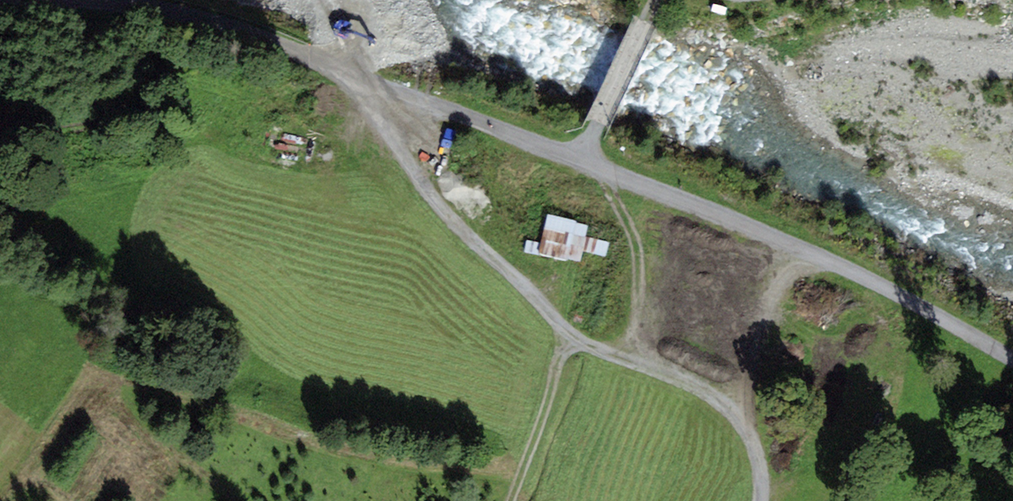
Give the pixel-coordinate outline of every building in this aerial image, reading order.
[(577,220),(547,213),(537,254),(567,261),(568,259),(581,262),(584,252),(606,257),(609,243),(585,237),(588,225),(577,223),(577,220)]
